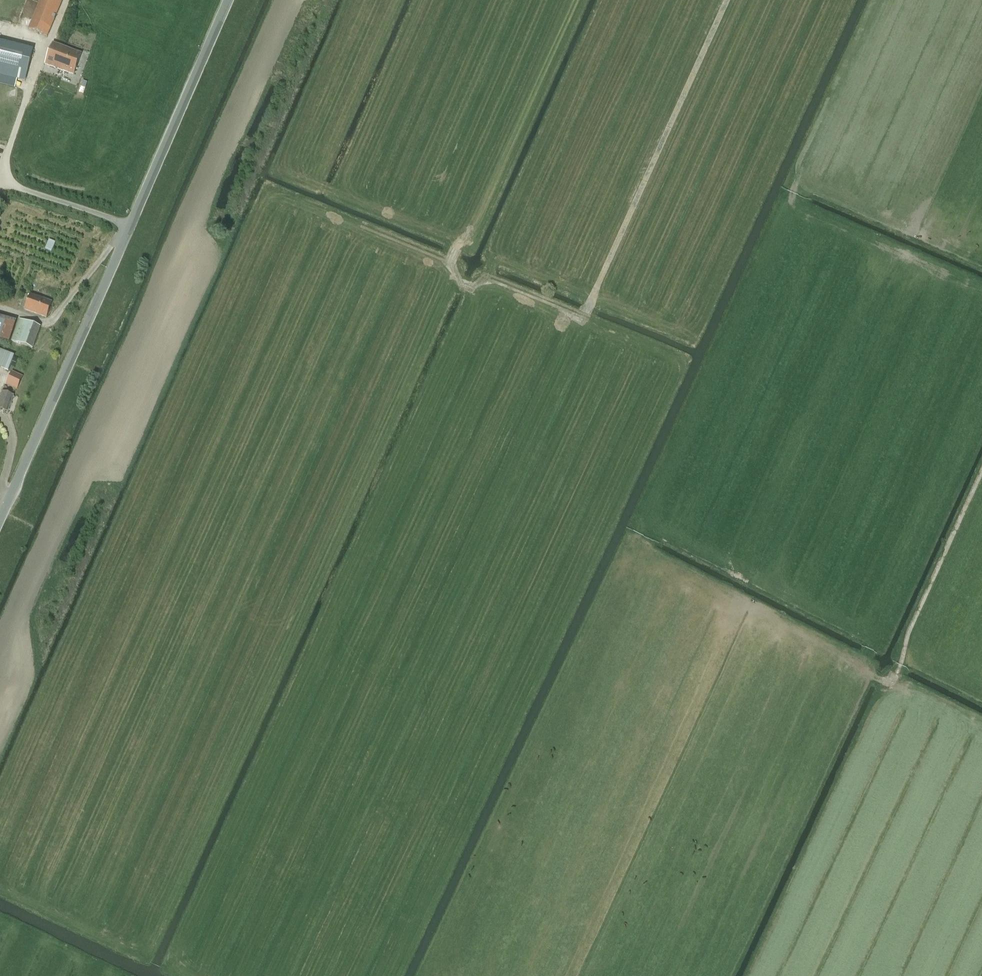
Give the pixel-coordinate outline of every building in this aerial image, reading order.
[(29,29),(47,37),(63,0),(41,0),(29,29)] [(15,88),(17,79),(25,81),(33,50),(0,41),(0,84),(15,88)] [(74,75),(82,54),(53,43),(45,64),(74,75)] [(45,249),(52,252),(56,243),(50,240),(45,249)] [(47,318),(52,302),(30,294),(25,310),(47,318)] [(33,349),(41,327),(19,319),(11,341),(33,349)] [(0,350),(0,367),(9,371),(15,355),(0,350)] [(18,389),(23,377),(12,372),(6,384),(18,389)] [(14,395),(2,391),(0,398),(0,409),(8,412),(14,395)]
